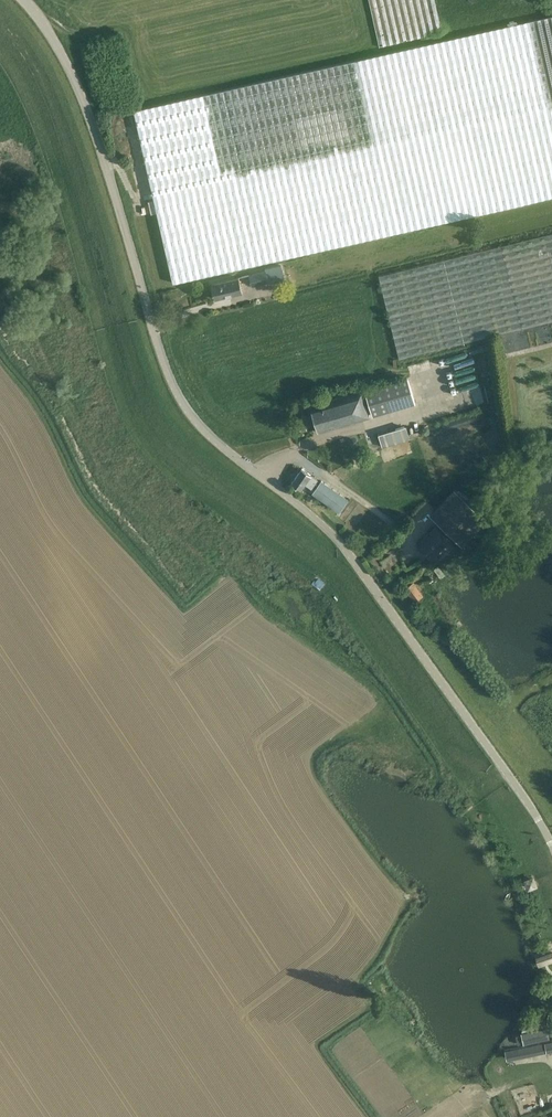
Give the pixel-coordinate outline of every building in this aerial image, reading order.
[(442,33),(435,0),(369,0),(380,47),(442,33)] [(173,282),(551,196),(551,16),(134,110),(173,282)] [(551,321),(551,234),(379,276),(399,359),(551,321)] [(249,275),(252,286),(284,278),(281,264),(265,268),(265,271),(249,275)] [(243,293),(239,278),(212,284),(216,299),(243,293)] [(363,389),(372,414),(416,402),(408,374),(363,389)] [(362,391),(310,407),(318,433),(370,417),(362,391)] [(387,447),(413,438),(408,425),(383,434),(387,447)] [(318,480),(311,475),(302,469),(291,484),(300,490),(305,484),(305,485),(311,490),(311,489),(312,489),(318,480)] [(348,499),(321,480),(312,493),(339,512),(348,499)] [(466,546),(490,520),(456,488),(432,515),(466,546)] [(418,545),(433,559),(450,541),(436,527),(425,538),(424,538),(418,545)] [(404,589),(414,603),(423,596),(413,582),(404,589)] [(525,879),(529,890),(539,886),(535,875),(525,879)] [(536,958),(537,963),(551,958),(551,954),(551,953),(536,958)] [(521,1032),(523,1044),(550,1038),(545,1021),(523,1026),(521,1032)]
